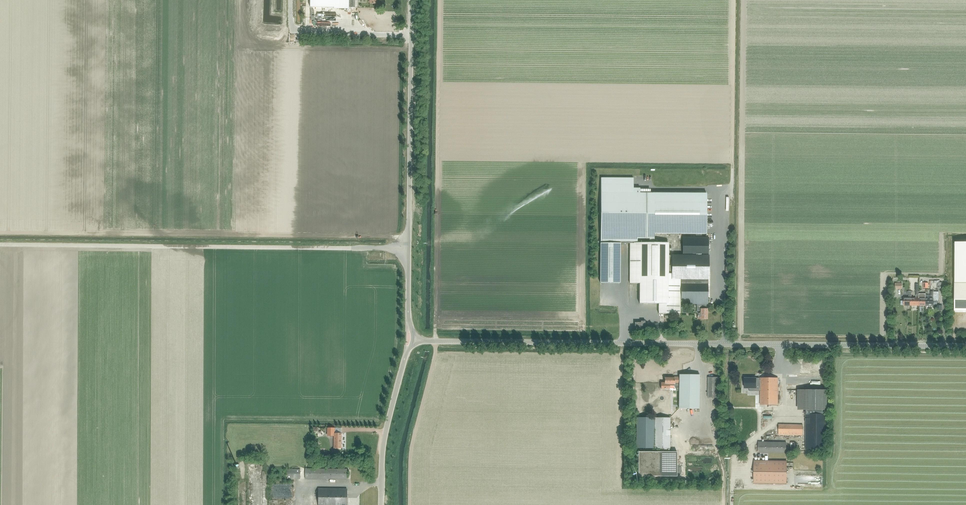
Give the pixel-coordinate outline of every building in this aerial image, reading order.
[(708,238),(682,238),(682,256),(668,256),(669,244),(654,244),(654,234),(706,234),(707,193),(640,193),(640,188),(633,188),(633,178),(601,178),(600,283),(620,283),(620,244),(630,244),(630,284),(640,284),(640,304),(658,304),(658,314),(680,314),(680,304),(701,304),(701,309),(700,309),(700,313),(698,313),(697,319),(700,319),(707,319),(707,309),(706,309),(706,304),(707,304),(708,286),(708,256),(708,238)] [(954,241),(954,309),(965,309),(965,241),(954,241)] [(925,298),(926,298),(926,291),(923,291),(923,298),(919,298),(918,298),(918,306),(925,306),(925,298)] [(676,391),(679,391),(679,408),(699,408),(699,374),(696,374),(693,374),(679,374),(679,378),(664,378),(664,383),(661,383),(661,389),(665,389),(665,388),(670,388),(670,386),(674,386),(676,391)] [(719,398),(720,377),(708,377),(707,398),(719,398)] [(760,388),(760,380),(756,380),(756,378),(744,378),(744,388),(749,388),(749,390),(754,390),(754,388),(760,388)] [(760,388),(760,405),(778,405),(778,378),(760,378),(760,380),(760,388)] [(806,390),(805,414),(826,414),(826,390),(806,390)] [(826,414),(805,414),(805,449),(827,449),(827,414),(826,414)] [(670,448),(670,417),(636,417),(636,448),(660,448),(670,448)] [(803,435),(803,425),(778,424),(778,435),(803,435)] [(334,428),(327,428),(327,436),(334,436),(334,441),(341,441),(341,434),(342,434),(342,433),(334,433),(334,428)] [(786,453),(786,442),(758,442),(758,453),(786,453)] [(670,448),(660,448),(660,452),(638,452),(638,476),(677,476),(677,452),(670,452),(670,448)] [(786,461),(768,461),(768,456),(765,456),(765,460),(754,460),(754,483),(786,484),(786,461)] [(300,479),(300,469),(287,469),(287,479),(300,479)] [(347,479),(347,469),(305,469),(305,479),(347,479)] [(318,504),(347,504),(347,489),(318,489),(318,504)]
